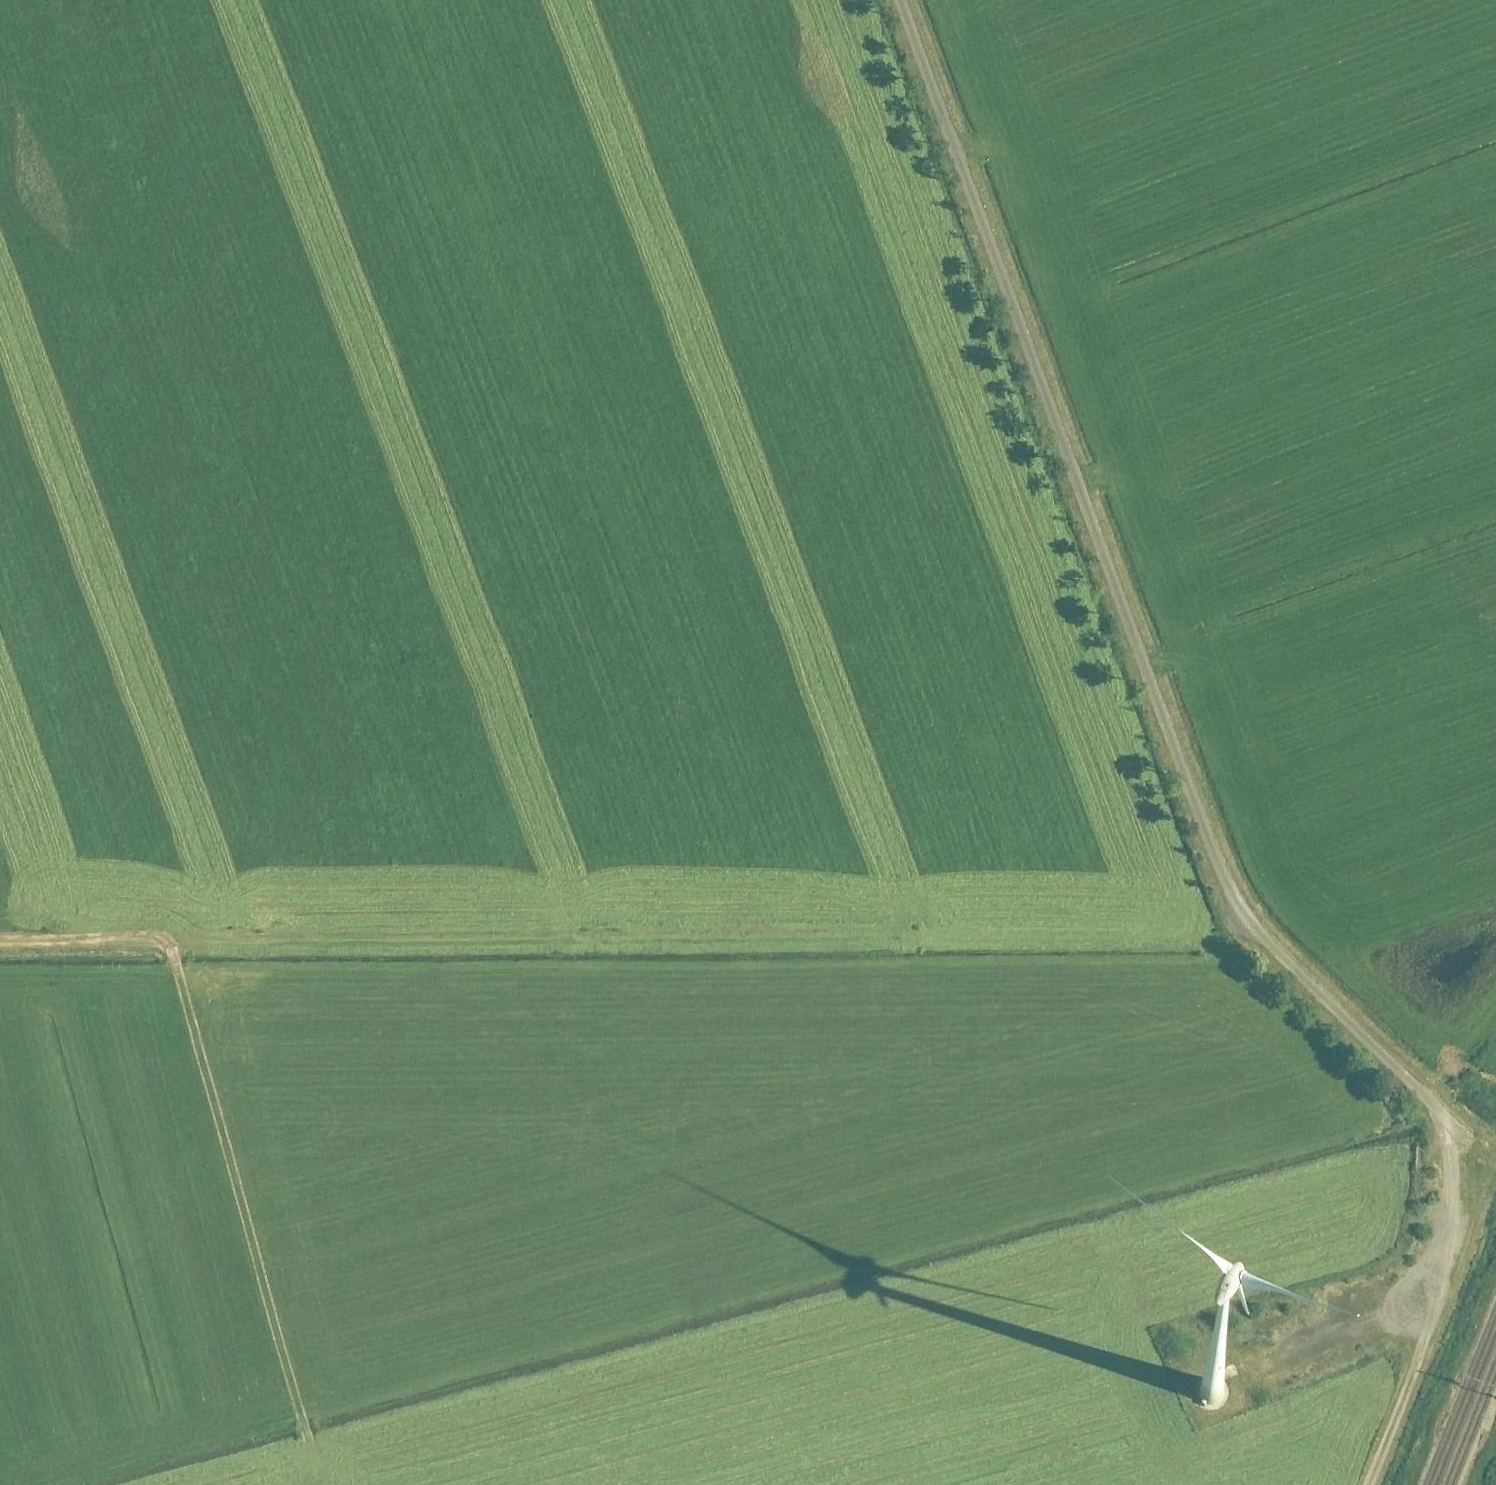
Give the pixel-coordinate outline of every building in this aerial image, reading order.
[(1219,1404),(1222,1400),(1224,1396),(1224,1392),(1222,1387),(1220,1384),(1216,1381),(1211,1380),(1207,1381),(1203,1383),(1200,1387),(1198,1391),(1198,1395),(1200,1400),(1203,1403),(1206,1405),(1211,1406),(1215,1406),(1219,1404)]
